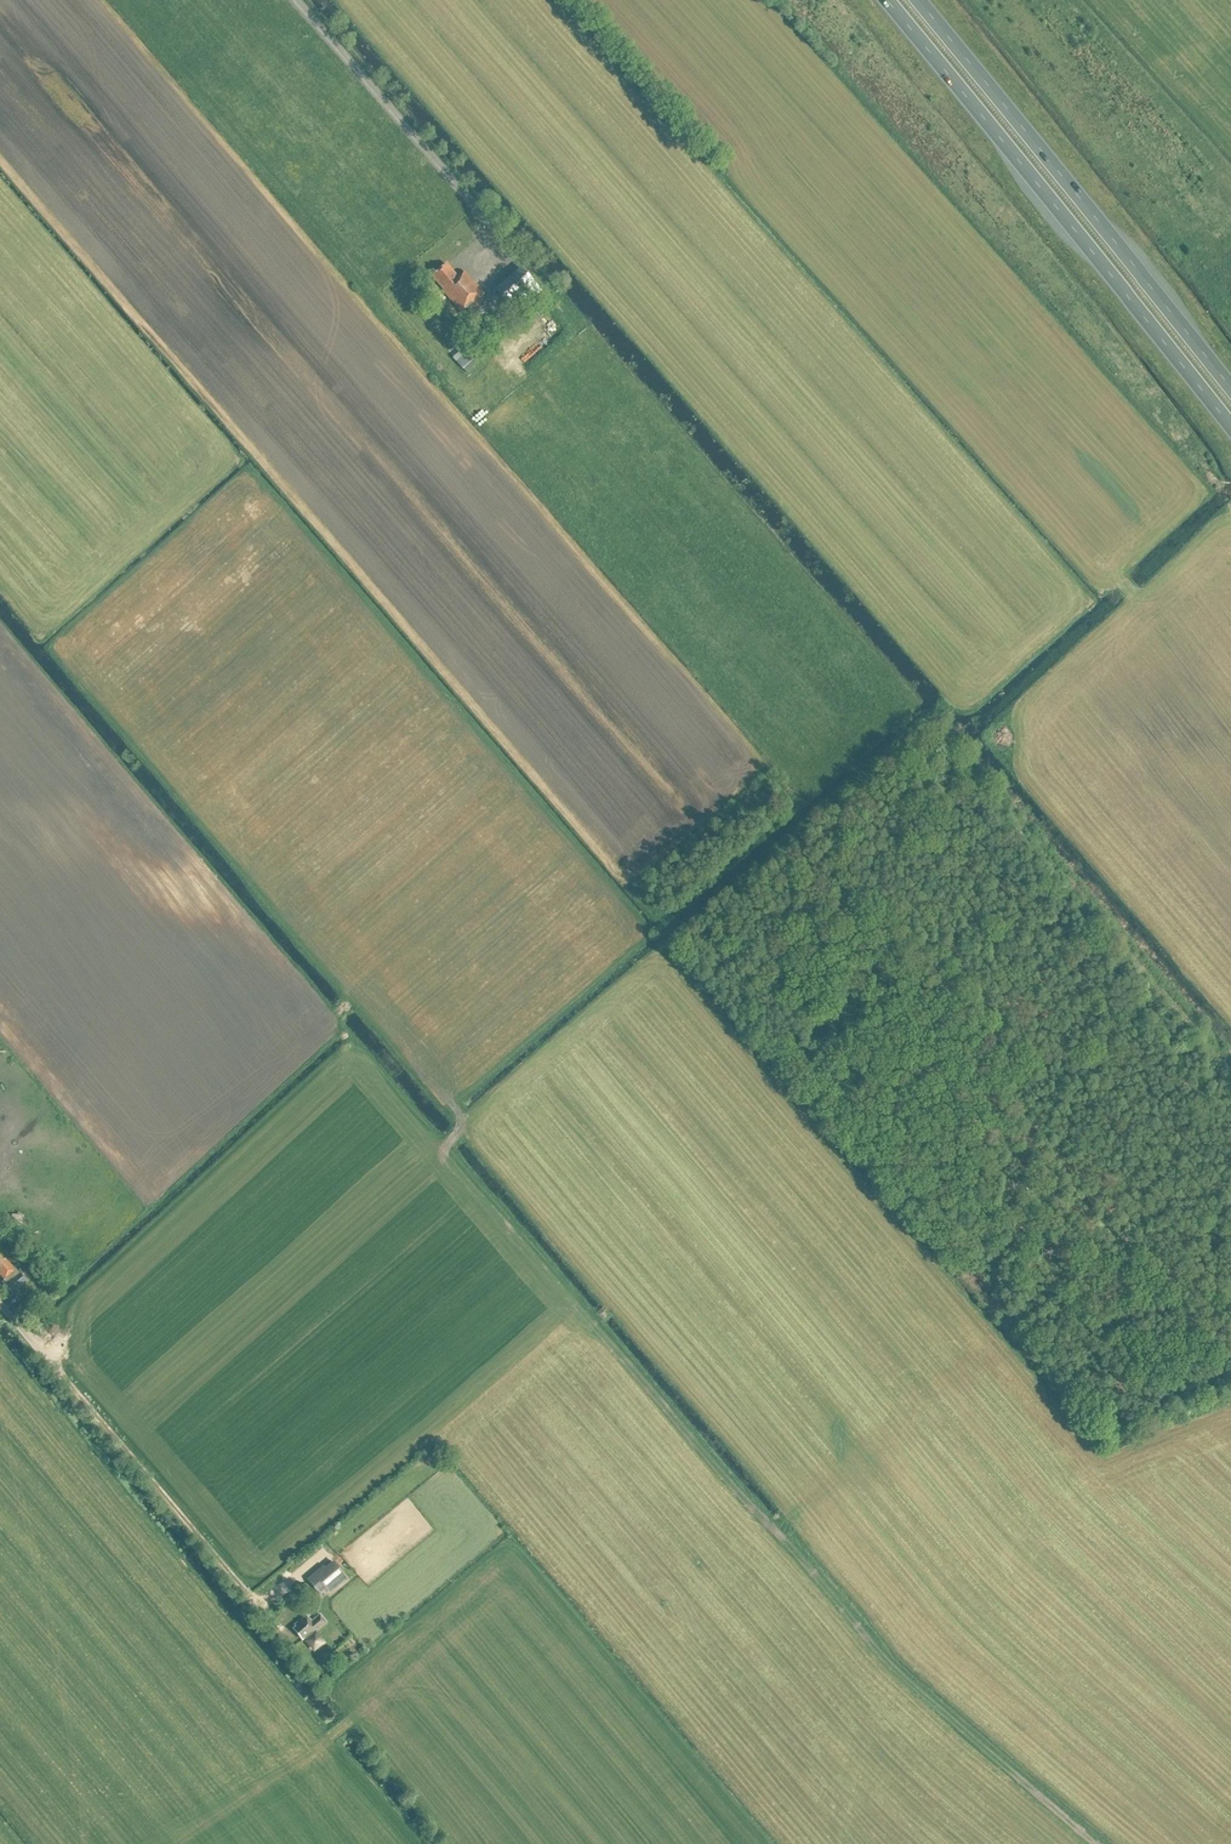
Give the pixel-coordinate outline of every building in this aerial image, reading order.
[(458,278),(446,265),(432,277),(443,290),(442,291),(462,314),(484,295),(465,272),(458,278)] [(491,337),(510,321),(501,310),(481,326),(491,337)] [(462,370),(473,360),(463,349),(452,359),(462,370)] [(0,1256),(0,1276),(7,1284),(4,1286),(11,1295),(26,1283),(19,1274),(19,1275),(6,1259),(4,1261),(0,1256)] [(344,1576),(333,1563),(309,1583),(317,1592),(320,1597),(342,1579),(344,1576)] [(327,1623),(320,1615),(311,1622),(306,1616),(295,1625),(297,1628),(294,1630),(302,1639),(304,1637),(307,1640),(327,1623)] [(332,1642),(347,1630),(341,1624),(327,1636),(332,1642)]
